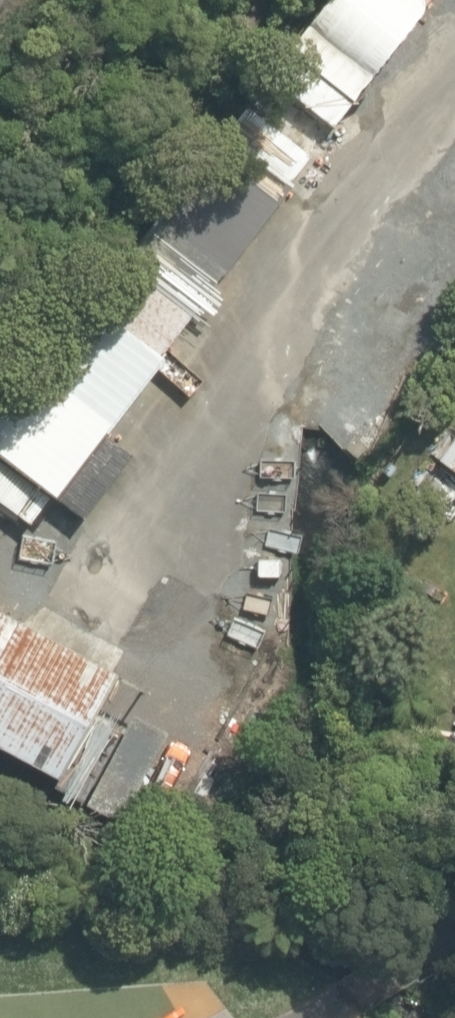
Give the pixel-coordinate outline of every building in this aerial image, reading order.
[(304,41),(255,112),(265,119),(245,149),(317,200),(362,135),(343,121),(368,85),(304,41)] [(0,402),(0,464),(4,467),(0,473),(0,503),(28,523),(269,179),(193,126),(0,402)] [(454,227),(454,152),(408,215),(444,242),(454,227)] [(302,220),(269,198),(236,249),(269,271),(302,220)] [(445,428),(404,504),(441,524),(454,497),(454,433),(445,428)] [(0,618),(0,744),(31,759),(81,658),(0,618)] [(164,700),(118,679),(85,751),(131,772),(164,700)] [(209,731),(176,713),(140,779),(173,797),(209,731)]
